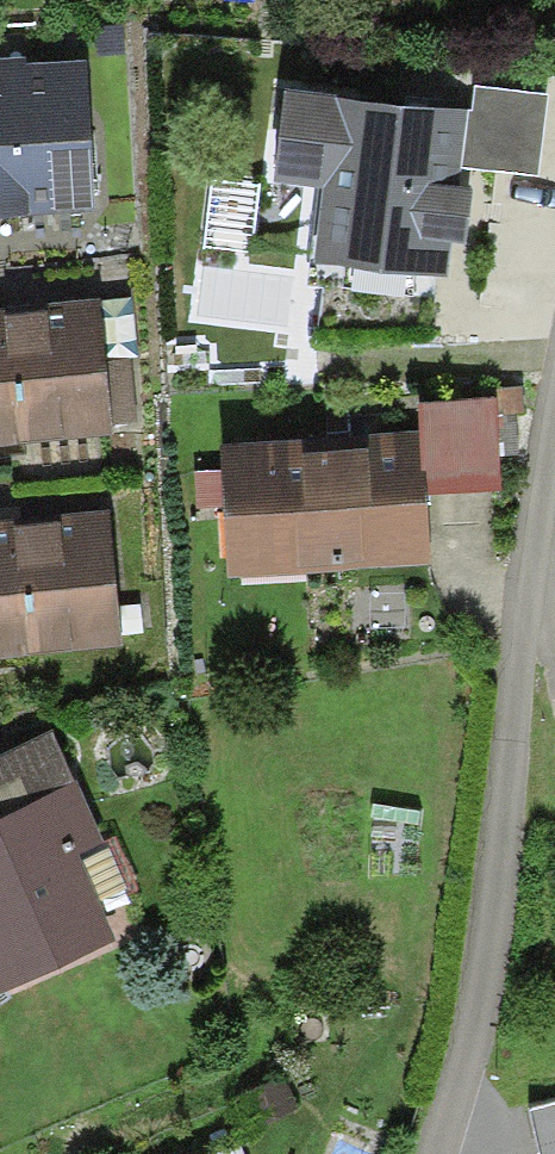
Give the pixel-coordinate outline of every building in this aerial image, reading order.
[(0,62),(0,220),(91,215),(83,68),(22,72),(21,61),(0,62)] [(320,196),(311,265),(442,282),(447,244),(463,246),(470,194),(451,191),(455,165),(534,175),(544,99),(477,90),(474,119),(286,95),(273,190),(320,196)] [(111,440),(109,422),(103,364),(97,304),(56,308),(0,314),(0,452),(111,440)] [(129,362),(103,364),(109,422),(132,421),(129,362)] [(419,427),(220,441),(230,579),(429,565),(423,492),(419,427)] [(123,649),(110,512),(66,517),(10,522),(9,511),(0,512),(0,661),(123,649)] [(74,785),(52,738),(0,762),(0,819),(74,785)] [(118,943),(79,854),(103,844),(77,784),(74,785),(0,819),(0,994),(118,943)] [(277,1072),(236,1092),(249,1120),(291,1100),(277,1072)]
